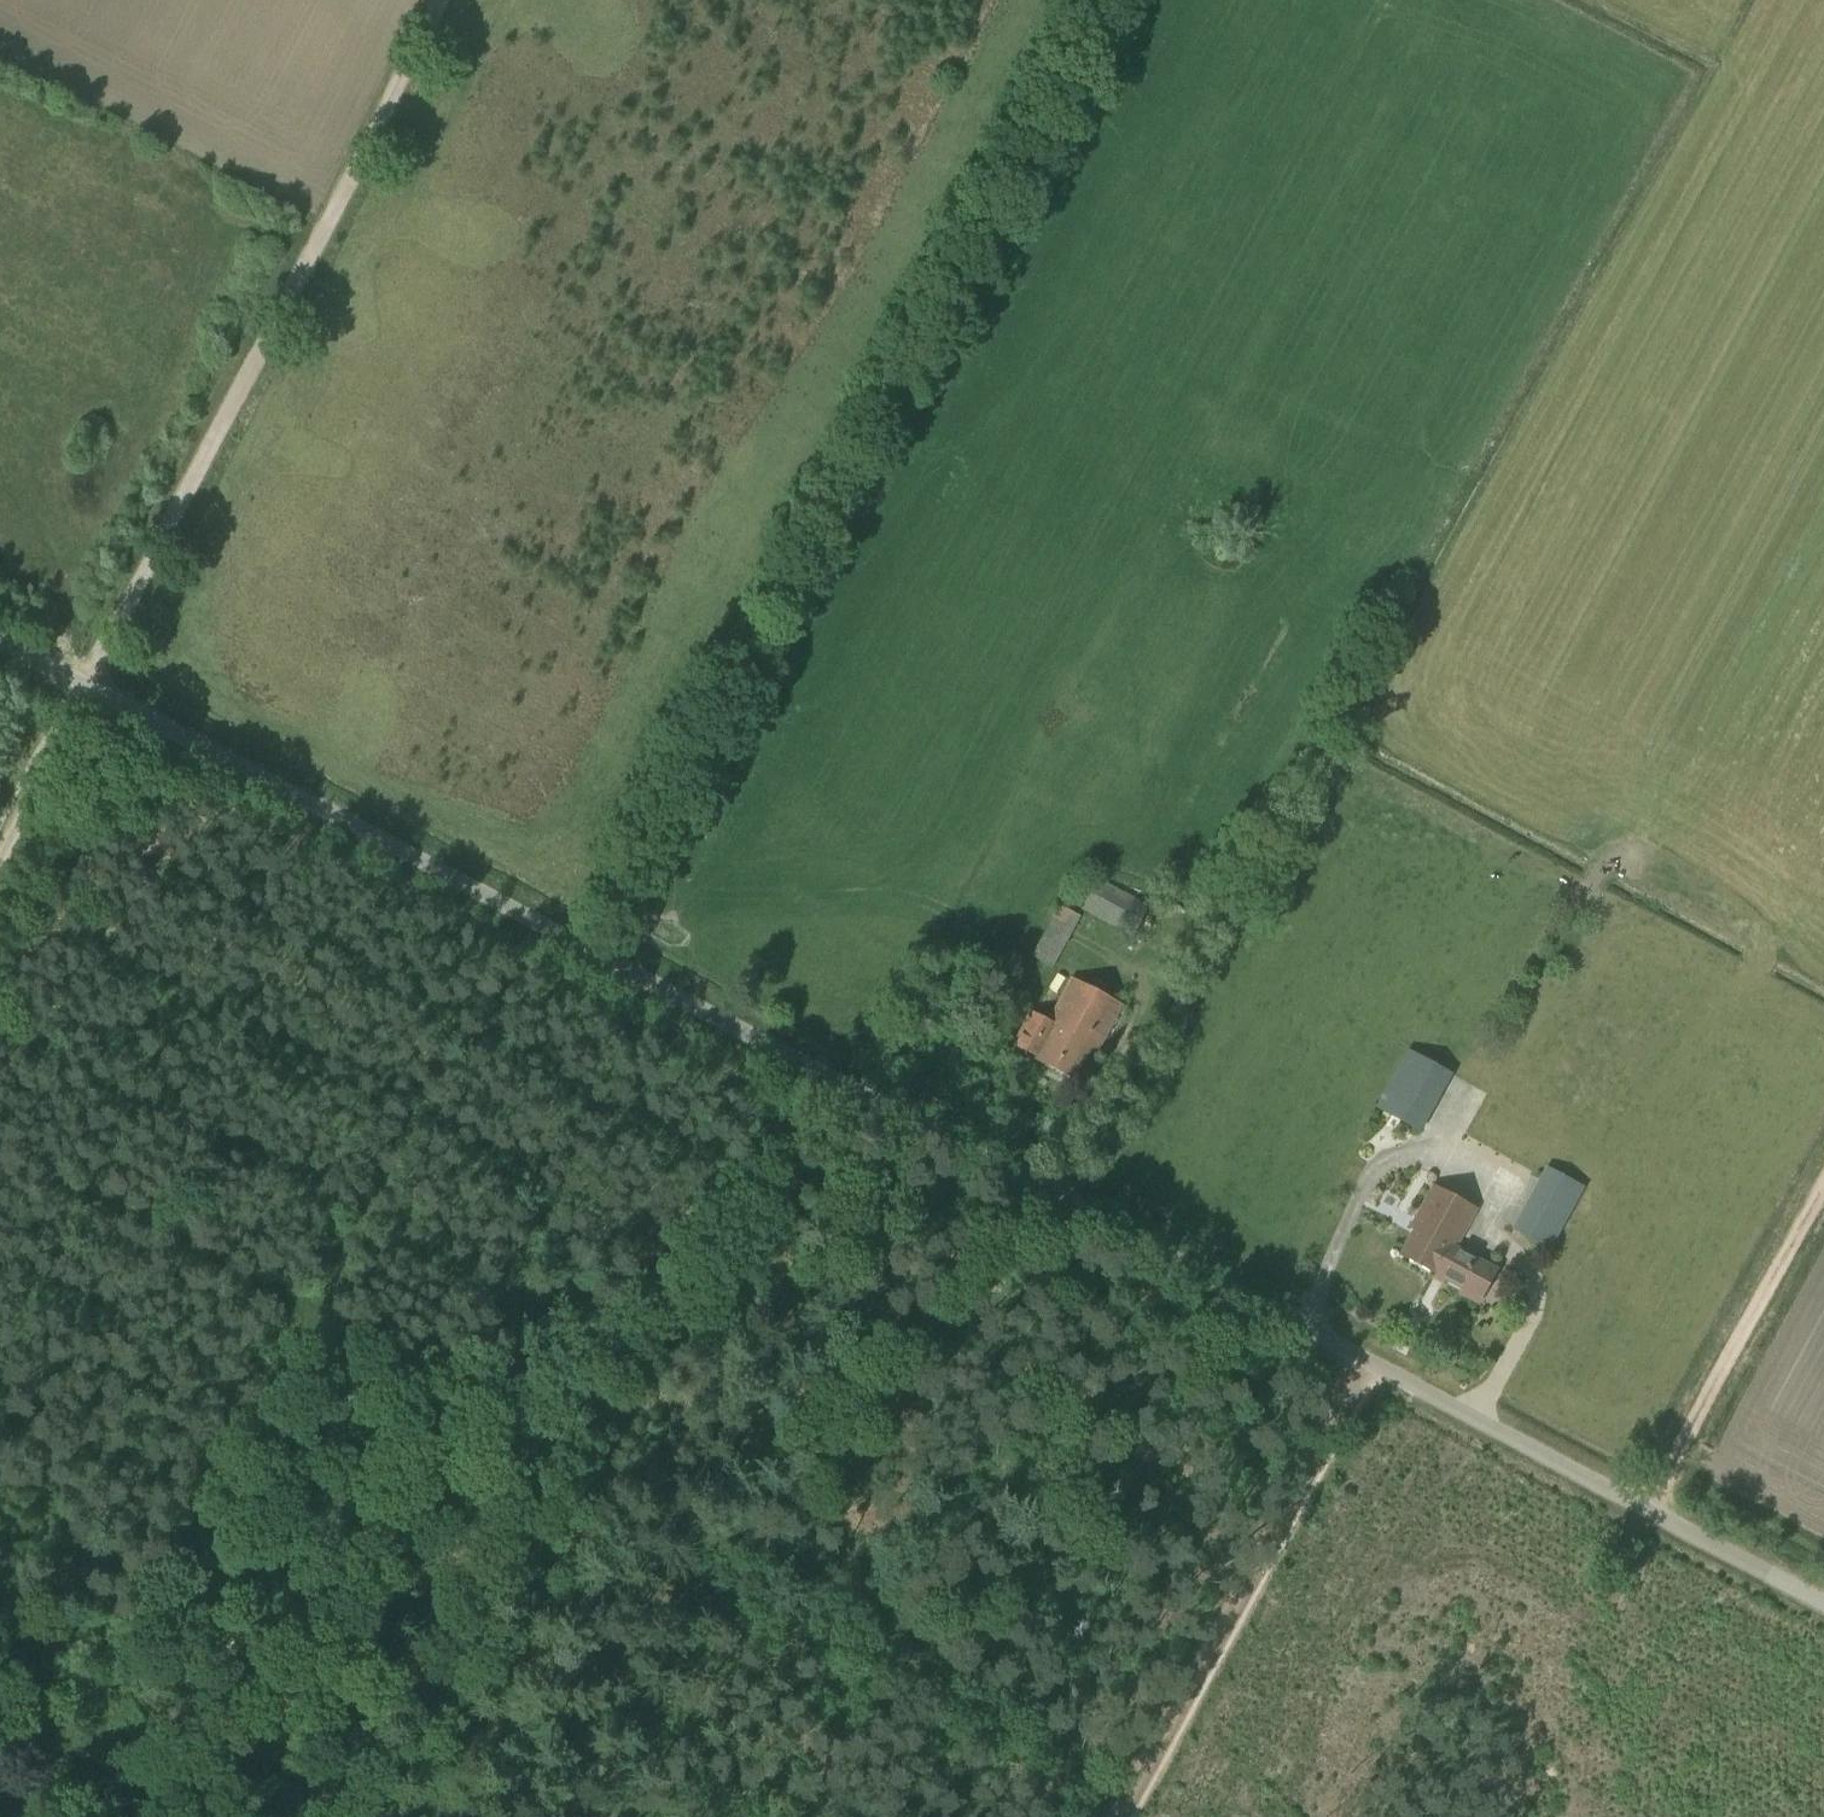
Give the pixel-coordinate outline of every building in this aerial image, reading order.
[(76,814),(73,823),(80,825),(83,816),(76,814)] [(1082,910),(1134,938),(1150,907),(1099,879),(1082,910)] [(1032,957),(1053,968),(1080,917),(1059,906),(1032,957)] [(1096,1045),(1100,1047),(1122,1006),(1071,979),(1048,1022),(1030,1012),(1012,1046),(1036,1058),(1035,1060),(1076,1082),(1096,1045)] [(1376,1108),(1421,1133),(1453,1075),(1408,1050),(1376,1108)] [(1512,1229),(1550,1250),(1585,1187),(1546,1166),(1512,1229)] [(1433,1187),(1410,1229),(1414,1231),(1401,1255),(1461,1289),(1459,1293),(1478,1303),(1496,1271),(1455,1248),(1476,1210),(1433,1187)]
